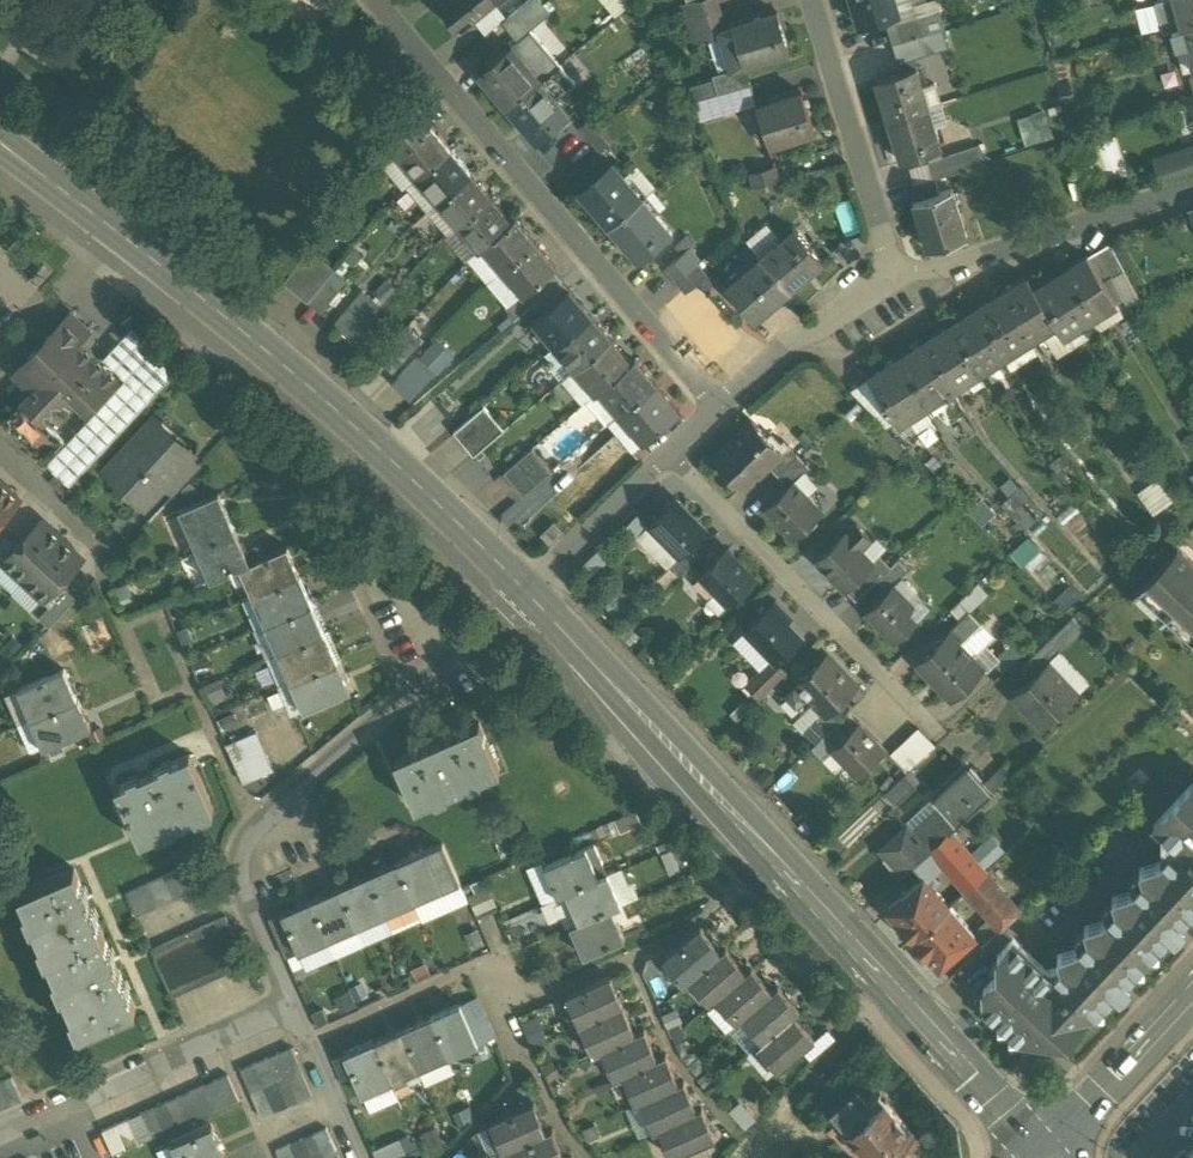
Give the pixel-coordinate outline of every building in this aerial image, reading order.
[(439,5),(461,32),(477,20),(472,14),(489,0),(445,0),(439,5)] [(528,0),(504,19),(515,33),(539,13),(528,0)] [(631,0),(603,0),(616,14),(631,0)] [(690,2),(695,15),(720,8),(717,0),(696,0),(690,2)] [(859,13),(856,14),(860,26),(899,14),(895,0),(855,0),(859,13)] [(1154,1),(1162,32),(1171,30),(1182,27),(1174,0),(1157,0),(1154,1)] [(1182,27),(1192,24),(1192,0),(1174,0),(1182,27)] [(695,15),(686,18),(694,44),(722,35),(721,29),(726,27),(720,8),(695,15)] [(777,11),(733,25),(745,64),(789,50),(777,11)] [(925,14),(889,26),(894,44),(942,30),(946,28),(940,11),(925,15),(925,14)] [(1182,27),(1187,45),(1192,65),(1192,24),(1182,27)] [(726,27),(721,29),(722,35),(732,68),(745,64),(733,25),(726,27)] [(1182,27),(1171,30),(1176,48),(1187,45),(1182,27)] [(942,30),(894,44),(900,61),(947,47),(942,30)] [(543,78),(514,44),(481,71),(510,106),(543,78)] [(1176,48),(1182,72),(1192,69),(1192,65),(1187,45),(1176,48)] [(732,68),(712,74),(718,93),(751,84),(745,64),(732,68)] [(915,68),(877,80),(881,93),(883,92),(891,118),(927,107),(915,68)] [(543,78),(510,106),(540,140),(572,112),(543,78)] [(718,93),(695,101),(700,120),(757,102),(751,84),(718,93)] [(802,92),(758,106),(769,144),(814,130),(802,92)] [(927,107),(891,118),(899,146),(897,147),(901,160),(940,148),(927,107)] [(602,108),(582,125),(591,136),(611,119),(602,108)] [(1020,114),(1025,141),(1053,135),(1047,109),(1020,114)] [(412,110),(388,142),(398,154),(428,129),(412,110)] [(611,119),(591,136),(602,149),(630,126),(618,113),(611,119)] [(428,129),(398,154),(419,178),(452,150),(432,125),(428,129)] [(979,145),(960,150),(966,168),(984,162),(979,145)] [(452,150),(419,178),(438,202),(472,173),(452,150)] [(960,150),(928,160),(933,178),(966,168),(960,150)] [(643,198),(614,163),(581,191),(610,225),(643,198)] [(775,165),(749,173),(754,188),(780,180),(775,165)] [(472,173),(438,202),(459,226),(492,197),(472,173)] [(933,178),(908,186),(913,202),(938,194),(933,178)] [(938,194),(913,202),(927,249),(965,237),(951,190),(938,194)] [(492,197),(459,226),(479,250),(483,246),(513,221),(492,197)] [(643,198),(610,225),(640,260),(672,232),(643,198)] [(513,221),(483,246),(503,271),(537,242),(517,218),(513,221)] [(822,261),(795,229),(762,257),(789,289),(822,261)] [(537,242),(503,271),(524,295),(555,269),(558,266),(537,242)] [(1109,242),(1096,249),(1108,273),(1110,275),(1123,268),(1109,242)] [(322,311),(350,276),(311,245),(283,279),(322,311)] [(689,247),(665,267),(677,280),(696,264),(700,260),(689,247)] [(1108,273),(1096,249),(1085,255),(1100,278),(1108,273)] [(1085,255),(1059,271),(1084,310),(1088,317),(1104,307),(1099,300),(1110,294),(1100,278),(1085,255)] [(789,289),(762,257),(727,287),(754,319),(789,289)] [(696,264),(677,280),(686,292),(691,288),(706,275),(696,264)] [(555,269),(524,295),(533,305),(563,279),(555,269)] [(1050,277),(1033,288),(1051,315),(1063,333),(1077,324),(1073,317),(1084,310),(1059,271),(1050,277)] [(1047,272),(1030,283),(1033,288),(1050,277),(1047,272)] [(1030,283),(1026,276),(1000,293),(1025,332),(1029,339),(1045,329),(1041,322),(1051,315),(1033,288),(1030,283)] [(563,279),(533,305),(541,315),(571,289),(563,279)] [(361,342),(388,306),(362,286),(334,321),(361,342)] [(541,315),(534,320),(556,346),(593,314),(571,289),(541,315)] [(1025,332),(1000,293),(973,310),(995,344),(998,349),(1003,356),(1018,346),(1014,339),(1025,332)] [(995,344),(973,310),(947,326),(972,366),(977,372),(993,362),(988,355),(998,349),(995,344)] [(593,314),(556,346),(567,359),(571,355),(580,365),(613,338),(593,314)] [(61,322),(18,368),(18,375),(33,389),(78,342),(83,336),(68,322),(61,322)] [(379,358),(393,371),(424,336),(410,324),(379,358)] [(972,366),(947,326),(921,343),(946,383),(950,389),(966,379),(962,372),(972,366)] [(177,369),(132,327),(104,357),(126,378),(127,377),(149,398),(177,369)] [(435,334),(392,380),(413,400),(456,353),(435,334)] [(580,365),(576,369),(596,393),(599,390),(633,362),(613,338),(580,365)] [(117,379),(78,342),(33,389),(22,401),(43,420),(63,398),(62,397),(61,393),(67,387),(77,397),(89,408),(117,379)] [(946,383),(921,343),(894,360),(919,399),(923,406),(940,395),(936,389),(946,383)] [(567,359),(556,346),(547,353),(551,359),(547,363),(550,367),(551,367),(562,381),(576,369),(580,365),(571,355),(567,359)] [(633,362),(599,390),(619,414),(655,383),(635,360),(633,362)] [(919,399),(894,360),(867,377),(896,423),(914,412),(910,405),(919,399)] [(126,378),(47,463),(70,484),(150,399),(149,398),(127,377),(126,378)] [(655,383),(619,414),(643,442),(679,412),(655,383)] [(77,397),(67,387),(61,393),(62,397),(63,398),(70,404),(77,397)] [(43,420),(22,401),(3,421),(44,460),(64,440),(43,420)] [(504,429),(485,406),(454,431),(474,455),(504,429)] [(193,451),(155,416),(106,469),(143,505),(163,484),(190,455),(193,451)] [(777,444),(752,419),(713,456),(743,487),(765,465),(766,464),(787,444),(782,439),(777,444)] [(534,444),(503,470),(523,494),(554,468),(534,444)] [(787,444),(766,464),(776,475),(797,455),(787,444)] [(190,455),(163,484),(173,494),(200,464),(190,455)] [(797,455),(776,475),(785,484),(790,479),(792,481),(808,466),(797,455)] [(1138,490),(1153,511),(1171,498),(1156,477),(1138,490)] [(792,481),(790,479),(785,484),(763,505),(794,538),(821,512),(792,481)] [(20,500),(0,481),(0,522),(20,500)] [(1024,483),(1004,497),(1024,526),(1045,511),(1024,483)] [(236,533),(218,492),(178,509),(197,551),(236,533)] [(705,528),(676,497),(649,524),(677,552),(679,554),(690,543),(705,528)] [(17,545),(2,561),(23,581),(62,538),(52,529),(50,531),(40,521),(17,545)] [(554,521),(541,534),(549,543),(563,530),(554,521)] [(854,522),(844,532),(842,530),(813,557),(843,589),(844,588),(872,561),(871,559),(858,547),(869,537),(854,522)] [(236,533),(197,551),(209,580),(245,564),(249,562),(236,533)] [(0,542),(0,564),(2,561),(17,545),(7,535),(0,542)] [(62,538),(23,581),(44,600),(82,560),(71,550),(73,548),(62,538)] [(690,543),(679,554),(677,552),(668,561),(679,572),(699,553),(690,543)] [(1177,544),(1137,587),(1179,627),(1185,621),(1192,629),(1192,559),(1177,544)] [(249,562),(245,564),(258,593),(299,575),(286,546),(249,562)] [(752,577),(725,549),(700,573),(703,577),(727,601),(752,577)] [(871,559),(872,561),(844,588),(854,598),(875,578),(888,566),(876,554),(871,559)] [(888,566),(875,578),(885,589),(891,582),(893,584),(907,571),(895,559),(888,566)] [(299,575),(258,593),(270,621),(311,603),(299,575)] [(893,584),(891,582),(885,589),(864,609),(893,640),(928,606),(917,594),(910,601),(893,584)] [(958,614),(987,592),(979,582),(951,605),(958,614)] [(1072,583),(1056,595),(1064,605),(1080,592),(1072,583)] [(65,588),(38,617),(49,627),(76,599),(65,588)] [(790,615),(774,599),(744,628),(771,657),(774,660),(775,660),(801,635),(786,619),(790,615)] [(311,603),(270,621),(282,650),(324,632),(311,603)] [(969,610),(949,630),(960,642),(980,622),(969,610)] [(1071,617),(1048,638),(1029,656),(1040,668),(1047,661),(1048,662),(1084,629),(1071,617)] [(270,621),(253,629),(266,657),(282,650),(270,621)] [(949,630),(948,630),(914,662),(930,679),(934,675),(954,696),(984,667),(949,630)] [(324,632),(282,650),(295,679),(337,660),(324,632)] [(1011,639),(991,659),(1001,670),(1022,650),(1011,639)] [(282,650),(266,657),(278,686),(295,679),(282,650)] [(823,652),(783,691),(799,708),(809,698),(821,711),(824,713),(830,708),(845,693),(854,685),(854,684),(823,652)] [(771,657),(746,681),(759,694),(784,669),(775,660),(774,660),(771,657)] [(337,660),(295,679),(309,707),(350,689),(337,660)] [(1048,662),(1047,661),(1040,668),(1012,694),(1041,726),(1077,693),(1048,662)] [(64,669),(17,690),(30,718),(77,698),(64,669)] [(309,707),(295,679),(278,686),(291,715),(309,707)] [(854,685),(845,693),(853,702),(862,693),(854,685)] [(77,698),(30,718),(43,748),(90,727),(77,698)] [(821,711),(801,731),(813,743),(825,733),(840,718),(830,708),(824,713),(821,711)] [(840,718),(825,733),(833,741),(856,720),(849,711),(840,718)] [(883,748),(856,720),(833,741),(829,745),(831,747),(857,774),(883,748)] [(478,721),(395,758),(415,805),(499,768),(478,721)] [(918,728),(909,737),(924,755),(933,747),(918,728)] [(255,730),(225,744),(236,769),(267,755),(255,730)] [(813,743),(811,746),(821,756),(831,747),(829,745),(833,741),(825,733),(813,743)] [(924,755),(909,737),(900,745),(915,763),(924,755)] [(915,763),(900,745),(889,755),(905,773),(915,763)] [(213,808),(189,754),(116,786),(140,840),(213,808)] [(267,755),(236,769),(242,783),(273,769),(267,755)] [(978,759),(935,799),(940,805),(912,831),(907,825),(880,849),(902,873),(912,864),(932,846),(948,830),(949,830),(991,790),(985,784),(976,774),(985,767),(978,759)] [(1005,765),(985,784),(991,790),(1011,772),(1005,765)] [(904,774),(884,792),(894,803),(914,785),(904,774)] [(1168,850),(1192,873),(1192,779),(1153,821),(1168,835),(1168,850)] [(948,830),(932,846),(944,860),(961,845),(948,830)] [(974,839),(964,848),(984,870),(994,861),(974,839)] [(460,881),(442,841),(424,849),(442,888),(460,881)] [(594,844),(585,847),(598,878),(607,874),(594,844)] [(964,848),(961,845),(944,860),(946,862),(967,886),(984,870),(964,848)] [(944,860),(932,846),(912,864),(922,875),(924,874),(928,878),(946,862),(944,860)] [(585,847),(544,865),(557,896),(566,892),(598,878),(585,847)] [(442,888),(424,849),(396,862),(413,901),(442,888)] [(1103,918),(1147,958),(1152,954),(1159,953),(1158,946),(1170,935),(1174,937),(1183,926),(1181,923),(1192,910),(1192,873),(1168,850),(1159,859),(1140,865),(1142,877),(1131,889),(1112,895),(1115,906),(1103,918)] [(200,859),(188,865),(198,888),(211,883),(200,859)] [(396,862),(367,875),(385,914),(413,901),(396,862)] [(188,865),(175,870),(186,894),(198,888),(188,865)] [(102,937),(74,869),(19,892),(49,961),(102,937)] [(186,894),(175,870),(163,876),(174,899),(186,894)] [(984,870),(967,886),(1002,925),(1019,910),(984,870)] [(598,878),(566,892),(579,922),(611,908),(620,904),(607,874),(598,878)] [(922,875),(888,905),(913,934),(949,903),(928,878),(924,874),(922,875)] [(367,875),(339,887),(356,927),(385,914),(367,875)] [(163,876),(151,881),(161,905),(174,899),(163,876)] [(151,881),(138,887),(149,910),(161,905),(151,881)] [(138,887),(126,892),(136,916),(149,910),(138,887)] [(339,887),(311,900),(328,940),(356,927),(339,887)] [(557,896),(544,902),(552,920),(564,915),(569,926),(570,926),(579,922),(566,892),(557,896)] [(311,900),(281,913),(299,952),(328,940),(311,900)] [(949,903),(913,934),(939,963),(975,932),(949,903)] [(579,922),(570,926),(584,955),(624,938),(611,908),(579,922)] [(299,952),(281,913),(268,918),(286,958),(299,952)] [(225,916),(200,927),(211,951),(235,940),(225,916)] [(1061,964),(1047,968),(1052,974),(1090,1012),(1093,1016),(1098,1011),(1105,1011),(1105,1004),(1115,993),(1119,995),(1130,984),(1126,981),(1137,969),(1145,969),(1143,962),(1147,958),(1103,918),(1083,924),(1087,936),(1076,948),(1058,952),(1061,964)] [(722,951),(700,926),(664,958),(685,983),(690,978),(722,951)] [(211,951),(200,927),(151,949),(172,997),(221,975),(211,951)] [(135,1008),(102,937),(49,961),(81,1032),(135,1008)] [(1047,968),(1012,937),(997,953),(998,967),(999,968),(983,986),(984,1006),(998,1019),(998,1025),(1005,1025),(1010,1030),(1010,1036),(1016,1036),(1018,1038),(1027,1038),(1027,1037),(1035,1037),(1035,1038),(1051,1038),(1052,1036),(1068,1036),(1090,1012),(1052,974),(1047,968)] [(235,940),(211,951),(221,975),(246,964),(235,940)] [(722,951),(690,978),(710,1002),(716,998),(747,971),(726,947),(722,951)] [(747,971),(716,998),(736,1022),(742,1017),(773,990),(752,966),(747,971)] [(611,975),(567,994),(580,1023),(623,1004),(611,975)] [(773,990),(742,1017),(763,1041),(794,1014),(799,1009),(779,985),(773,990)] [(459,1004),(430,1017),(447,1057),(463,1050),(476,1044),(459,1004)] [(623,1004),(580,1023),(592,1052),(601,1049),(636,1033),(623,1004)] [(763,1041),(757,1045),(779,1070),(815,1038),(794,1014),(763,1041)] [(430,1017),(402,1030),(419,1070),(447,1057),(430,1017)] [(742,1017),(736,1022),(737,1022),(730,1029),(749,1051),(756,1045),(757,1045),(763,1041),(742,1017)] [(636,1033),(601,1049),(614,1078),(623,1074),(658,1058),(645,1029),(636,1033)] [(402,1030),(373,1043),(391,1082),(419,1070),(402,1030)] [(373,1043),(345,1055),(362,1095),(391,1082),(373,1043)] [(476,1044),(463,1050),(469,1063),(482,1057),(476,1044)] [(291,1047),(279,1052),(289,1076),(302,1071),(291,1047)] [(463,1050),(447,1057),(453,1070),(469,1063),(463,1050)] [(289,1076),(279,1052),(266,1057),(277,1081),(289,1076)] [(658,1058),(623,1074),(636,1103),(640,1101),(680,1083),(667,1054),(658,1058)] [(277,1081),(266,1057),(255,1063),(265,1087),(277,1081)] [(255,1063),(242,1068),(252,1092),(265,1087),(255,1063)] [(312,1095),(302,1071),(289,1076),(300,1100),(312,1095)] [(228,1074),(215,1080),(226,1104),(238,1099),(228,1074)] [(0,1081),(0,1085),(9,1106),(22,1100),(11,1076),(0,1081)] [(289,1076),(277,1081),(288,1106),(300,1100),(289,1076)] [(226,1104),(215,1080),(203,1086),(214,1110),(226,1104)] [(277,1081),(265,1087),(275,1111),(288,1106),(277,1081)] [(680,1083),(640,1101),(653,1130),(658,1127),(697,1110),(685,1081),(680,1083)] [(0,1085),(0,1110),(9,1106),(0,1085)] [(203,1086),(191,1091),(201,1115),(214,1110),(203,1086)] [(265,1087),(252,1092),(263,1116),(275,1111),(265,1087)] [(886,1100),(877,1108),(858,1087),(829,1113),(853,1141),(849,1144),(855,1152),(859,1148),(868,1157),(888,1157),(912,1157),(918,1152),(908,1140),(915,1134),(886,1100)] [(191,1091),(178,1097),(189,1121),(201,1115),(191,1091)] [(189,1121),(178,1097),(166,1102),(177,1126),(189,1121)] [(166,1102),(154,1108),(164,1132),(177,1126),(166,1102)] [(534,1103),(490,1122),(503,1151),(509,1148),(547,1131),(534,1103)] [(154,1108),(141,1113),(152,1137),(164,1132),(154,1108)] [(697,1110),(658,1127),(672,1157),(716,1138),(702,1108),(697,1110)] [(141,1113),(128,1119),(139,1143),(152,1137),(141,1113)] [(128,1119),(115,1124),(126,1148),(139,1143),(128,1119)] [(115,1124),(102,1130),(113,1154),(126,1148),(115,1124)] [(172,1144),(179,1157),(219,1157),(224,1155),(212,1126),(172,1144)] [(337,1152),(327,1127),(314,1133),(325,1157),(337,1152)] [(509,1148),(513,1157),(566,1157),(553,1129),(547,1131),(509,1148)] [(377,1157),(389,1157),(419,1145),(413,1131),(373,1148),(377,1157)] [(302,1138),(311,1157),(323,1157),(325,1157),(314,1133),(302,1138)] [(290,1144),(296,1157),(311,1157),(302,1138),(290,1144)] [(277,1149),(281,1157),(296,1157),(290,1144),(277,1149)] [(1188,1153),(1185,1149),(1176,1157),(1192,1157),(1192,1148),(1188,1153)]
